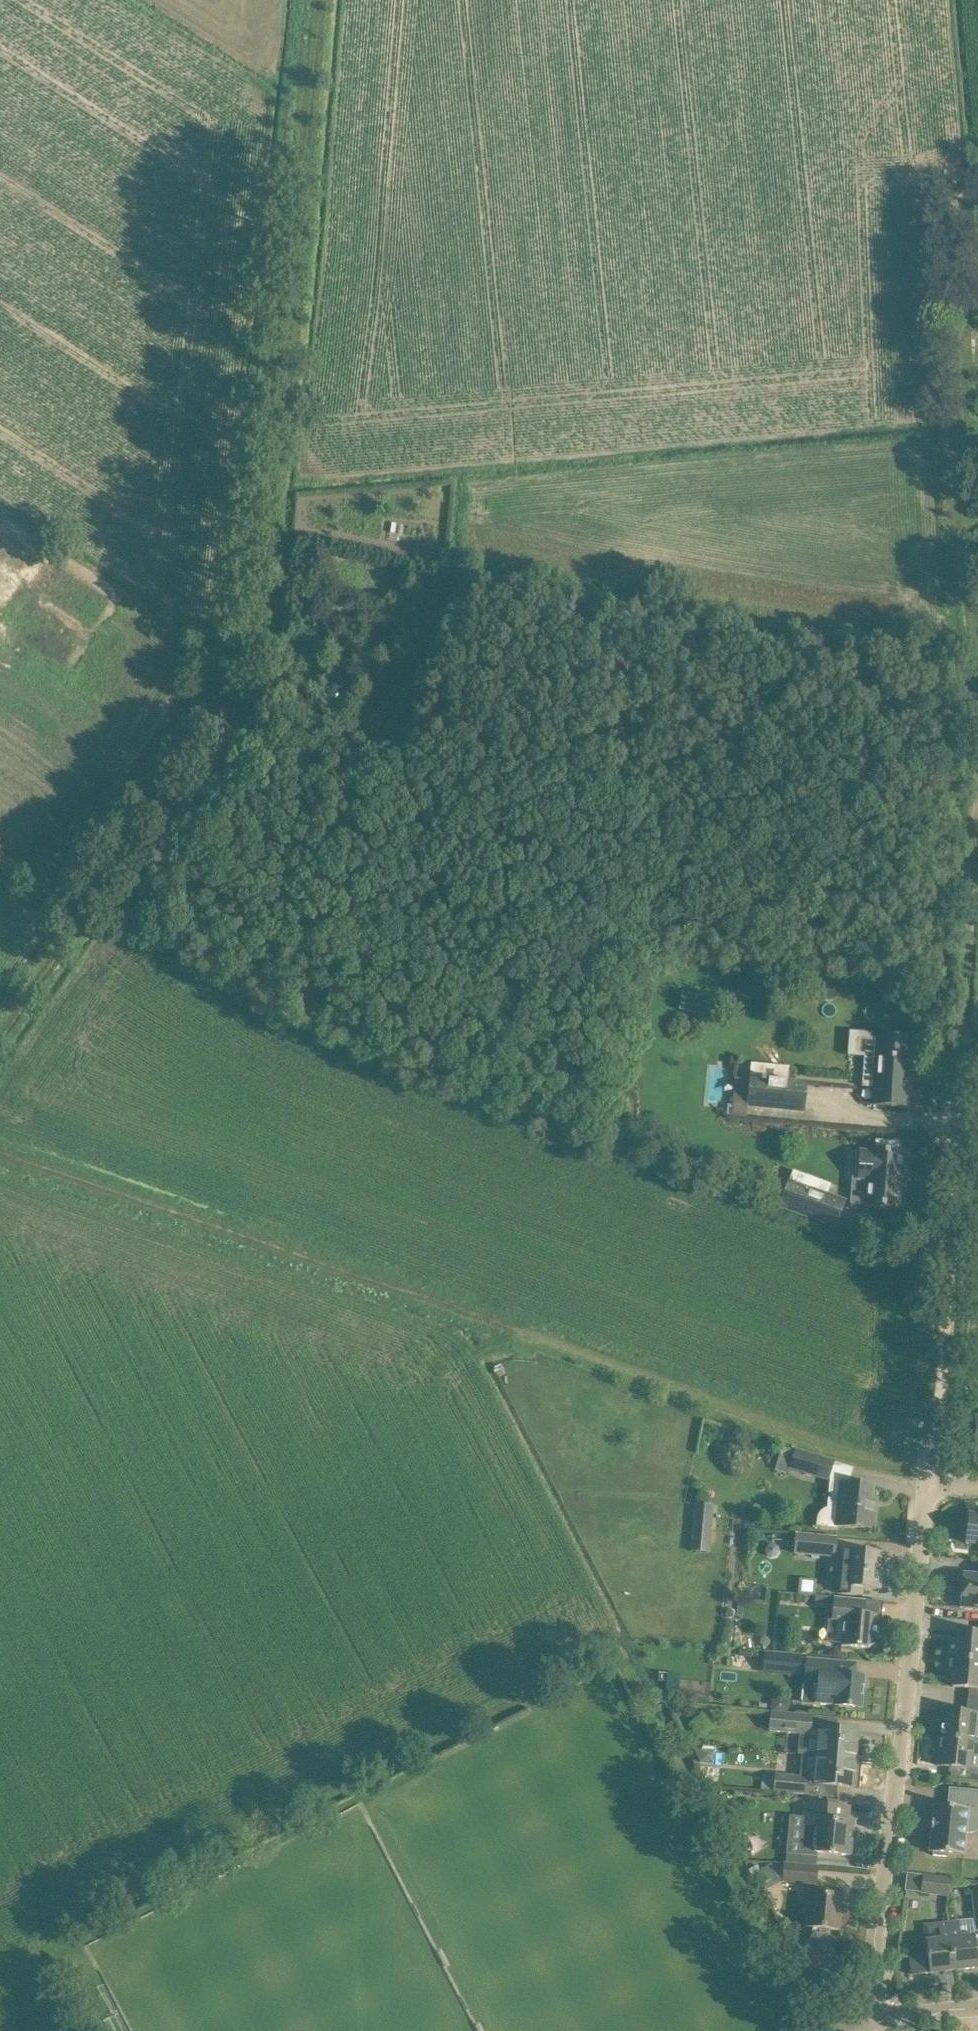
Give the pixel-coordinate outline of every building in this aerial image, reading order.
[(681,994),(679,1010),(707,1012),(708,997),(681,994)] [(908,1040),(909,1034),(893,1033),(892,1039),(872,1037),(870,1057),(865,1057),(863,1076),(869,1076),(868,1087),(873,1088),(872,1104),(908,1107),(912,1040),(908,1040)] [(708,1066),(708,1101),(724,1101),(724,1066),(708,1066)] [(766,1079),(766,1077),(762,1077),(762,1079),(750,1077),(747,1105),(804,1111),(807,1083),(788,1081),(766,1079)] [(899,1152),(899,1142),(876,1141),(875,1150),(869,1150),(869,1152),(861,1152),(857,1152),(855,1178),(859,1178),(867,1179),(865,1206),(869,1206),(869,1212),(896,1214),(897,1208),(901,1208),(905,1153),(899,1152)] [(845,1202),(827,1195),(789,1181),(780,1206),(836,1227),(845,1202)] [(796,1451),(790,1468),(828,1479),(833,1462),(796,1451)] [(873,1485),(840,1482),(837,1509),(826,1508),(825,1508),(820,1511),(817,1515),(816,1528),(836,1529),(837,1526),(874,1530),(876,1508),(877,1499),(872,1498),(873,1485)] [(715,1505),(694,1503),(690,1552),(711,1553),(715,1505)] [(969,1513),(966,1543),(977,1544),(977,1514),(969,1513)] [(836,1537),(796,1533),(794,1553),(834,1557),(836,1537)] [(774,1543),(768,1545),(765,1550),(767,1556),(772,1559),(778,1557),(780,1552),(779,1546),(774,1543)] [(883,1553),(867,1552),(849,1550),(846,1577),(843,1580),(838,1579),(837,1593),(843,1594),(863,1596),(863,1588),(880,1589),(883,1553)] [(963,1574),(960,1607),(977,1609),(977,1575),(963,1574)] [(834,1597),(816,1596),(816,1601),(833,1603),(832,1620),(843,1621),(841,1646),(868,1649),(875,1643),(877,1620),(873,1614),(858,1613),(859,1600),(866,1601),(866,1600),(834,1597)] [(977,1633),(958,1631),(957,1641),(949,1640),(947,1658),(977,1661),(977,1633)] [(947,1658),(945,1676),(954,1676),(953,1687),(977,1689),(977,1661),(947,1658)] [(834,1661),(814,1659),(807,1659),(805,1684),(821,1685),(820,1704),(827,1705),(861,1708),(863,1677),(833,1674),(834,1661)] [(800,1672),(763,1668),(762,1677),(799,1680),(800,1672)] [(771,1712),(788,1713),(789,1703),(787,1700),(775,1699),(772,1702),(771,1712)] [(962,1711),(942,1710),(940,1738),(974,1741),(977,1741),(977,1713),(962,1711)] [(811,1715),(788,1713),(771,1712),(769,1732),(809,1735),(811,1715)] [(816,1756),(856,1759),(858,1732),(819,1728),(816,1756)] [(940,1738),(937,1766),(957,1767),(971,1769),(974,1741),(940,1738)] [(853,1787),(856,1759),(816,1756),(813,1784),(853,1787)] [(806,1777),(800,1776),(776,1774),(774,1792),(804,1795),(806,1777)] [(950,1789),(948,1807),(933,1805),(929,1852),(933,1852),(933,1856),(947,1857),(948,1854),(964,1855),(966,1833),(970,1833),(974,1832),(977,1831),(977,1830),(977,1792),(950,1789)] [(849,1807),(805,1803),(803,1825),(818,1826),(818,1835),(804,1834),(804,1835),(802,1835),(800,1838),(799,1847),(800,1850),(803,1850),(801,1865),(816,1866),(818,1853),(850,1856),(853,1822),(848,1821),(849,1807)] [(772,1864),(756,1872),(764,1887),(783,1877),(782,1882),(817,1885),(818,1867),(816,1866),(801,1865),(784,1863),(784,1865),(772,1864)] [(951,1879),(943,1878),(923,1875),(920,1893),(949,1897),(951,1879)] [(846,1895),(826,1893),(810,1892),(807,1927),(813,1928),(812,1939),(808,1944),(813,1956),(825,1957),(832,1947),(829,1941),(831,1929),(839,1930),(841,1912),(845,1913),(846,1895)] [(975,1935),(961,1937),(959,1921),(948,1922),(954,1971),(977,1968),(977,1965),(975,1935)] [(912,1975),(954,1971),(948,1922),(924,1925),(926,1941),(927,1955),(910,1957),(912,1975)]
